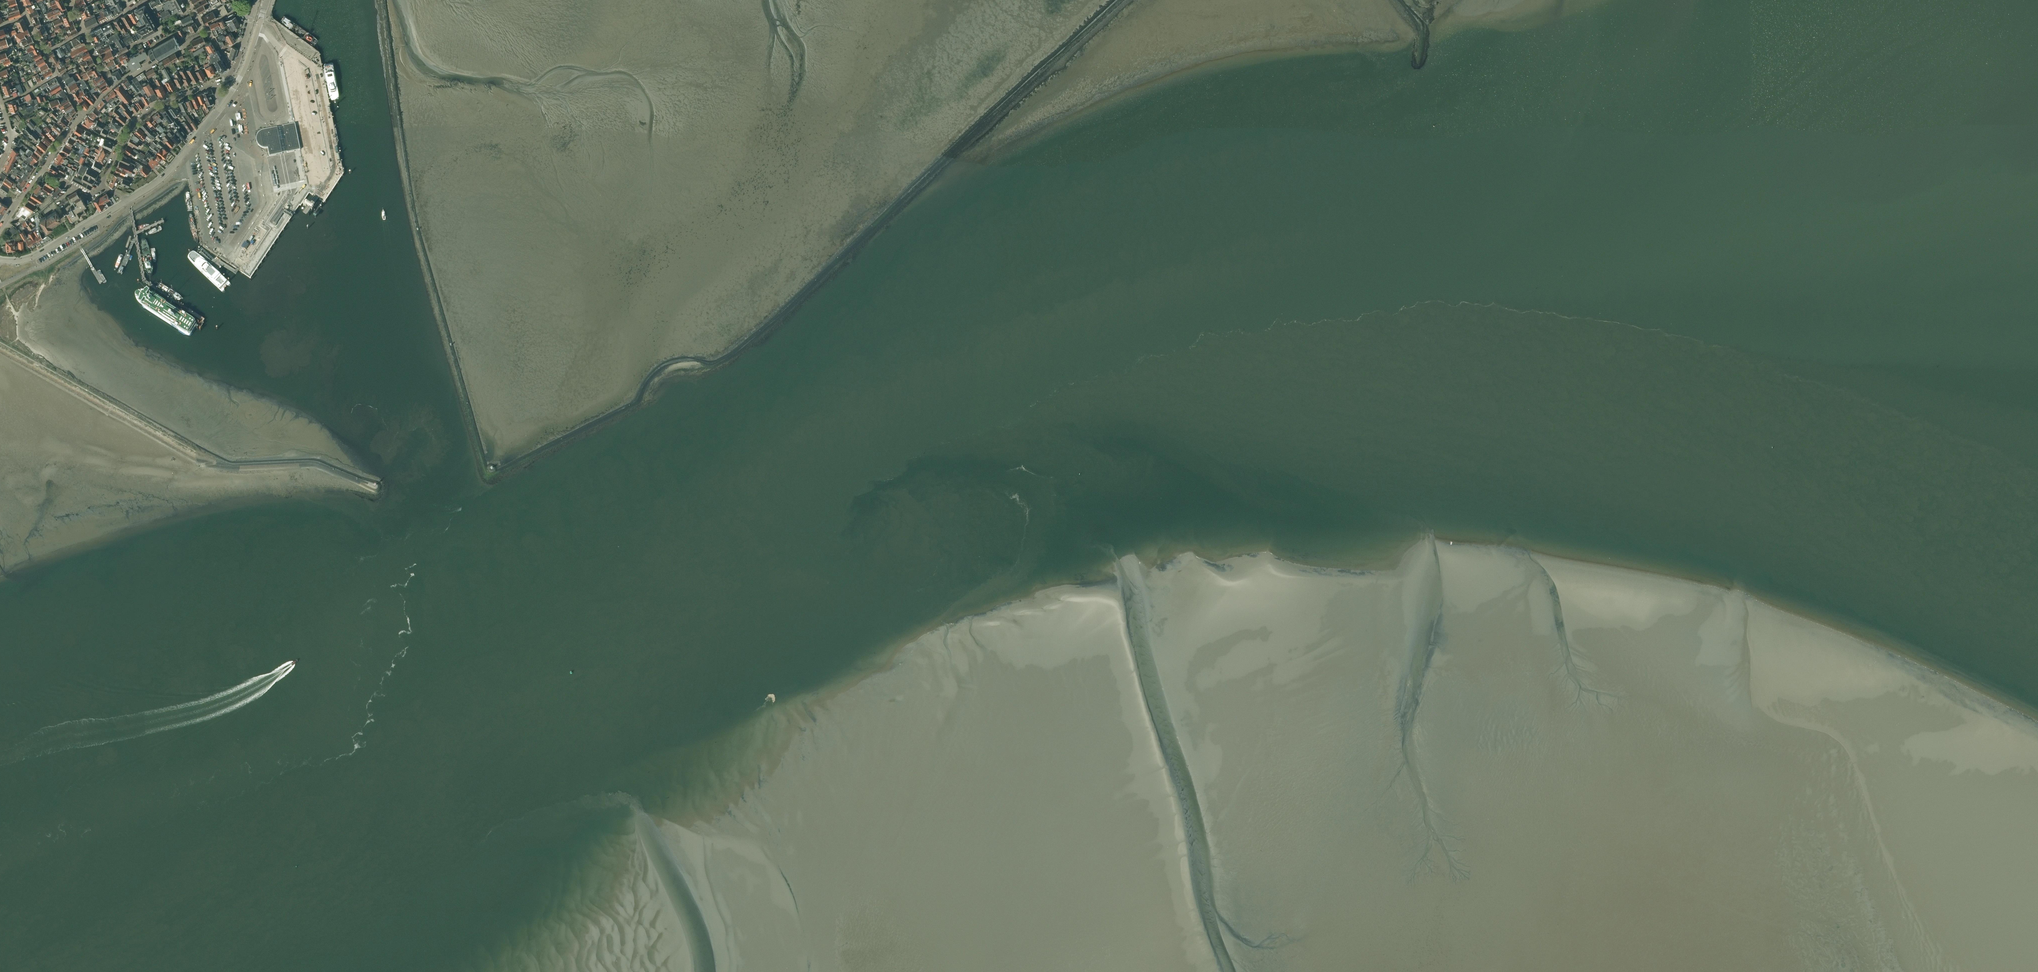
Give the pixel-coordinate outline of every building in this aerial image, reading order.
[(55,0),(53,0),(49,2),(52,9),(58,6),(55,0)] [(62,0),(55,0),(58,6),(60,10),(65,7),(62,0)] [(75,0),(75,1),(77,6),(78,6),(79,9),(86,6),(85,2),(84,1),(86,0),(76,0),(75,0)] [(177,11),(177,12),(179,12),(186,9),(181,0),(167,0),(164,2),(165,4),(162,5),(164,10),(160,12),(163,19),(171,15),(171,14),(177,11)] [(199,14),(206,10),(203,4),(207,2),(206,0),(191,0),(199,14)] [(36,2),(33,4),(29,5),(26,7),(28,12),(32,10),(34,10),(33,7),(37,5),(36,2)] [(95,2),(93,3),(94,4),(97,12),(103,9),(103,7),(99,9),(96,4),(95,2)] [(114,4),(118,13),(123,10),(119,2),(114,4)] [(118,13),(114,4),(110,6),(114,15),(118,13)] [(8,9),(9,12),(7,13),(8,15),(14,12),(19,10),(17,5),(8,9)] [(142,27),(140,28),(136,30),(138,33),(140,37),(157,28),(144,5),(134,10),(136,13),(135,14),(137,17),(139,16),(143,23),(141,24),(142,27)] [(32,10),(33,11),(29,13),(31,18),(35,16),(36,17),(37,16),(39,15),(37,11),(41,9),(39,6),(36,8),(36,9),(34,10),(32,10)] [(46,18),(57,13),(66,9),(65,7),(60,10),(58,6),(52,9),(46,11),(43,13),(46,18)] [(86,6),(79,9),(83,19),(91,15),(87,6),(86,6)] [(102,10),(106,18),(114,15),(111,10),(107,12),(106,8),(102,10)] [(59,18),(69,14),(66,9),(57,13),(46,18),(47,20),(58,15),(59,18)] [(14,12),(14,13),(7,15),(9,19),(21,15),(20,12),(19,10),(14,12)] [(99,22),(106,18),(102,10),(99,11),(101,15),(97,17),(99,22)] [(136,13),(134,10),(128,13),(133,23),(136,21),(138,24),(140,28),(142,27),(141,24),(137,17),(135,14),(136,13)] [(213,11),(201,17),(205,24),(206,24),(211,21),(216,18),(213,11)] [(69,14),(53,21),(55,26),(64,22),(66,26),(73,22),(69,14)] [(87,17),(83,19),(84,21),(87,28),(98,23),(94,14),(92,15),(92,16),(87,18),(87,17)] [(122,21),(123,21),(128,28),(133,25),(126,14),(121,17),(120,18),(122,21)] [(193,23),(192,20),(193,20),(190,15),(180,20),(179,19),(176,21),(176,20),(174,21),(175,24),(181,21),(183,25),(189,22),(191,24),(193,23)] [(225,22),(226,24),(228,23),(231,29),(234,27),(234,28),(239,25),(235,16),(225,22)] [(134,41),(132,38),(128,32),(127,31),(124,26),(123,26),(118,18),(113,21),(118,29),(121,27),(124,32),(127,37),(122,39),(126,46),(134,41)] [(17,25),(20,31),(27,28),(23,19),(16,22),(18,25),(17,25)] [(228,27),(226,24),(225,22),(223,19),(218,21),(223,30),(228,27)] [(194,22),(193,23),(191,24),(187,25),(178,30),(181,37),(184,35),(182,31),(186,29),(186,30),(189,28),(191,32),(198,29),(194,22)] [(218,28),(220,27),(217,22),(209,25),(214,35),(217,34),(215,29),(218,28)] [(50,26),(52,25),(50,23),(49,23),(43,25),(37,27),(38,28),(37,29),(41,37),(44,35),(47,33),(45,30),(48,29),(47,27),(50,26)] [(105,34),(113,30),(110,23),(101,27),(102,30),(105,34)] [(76,29),(74,24),(68,26),(65,27),(67,31),(68,33),(71,31),(76,29)] [(102,30),(101,27),(101,26),(90,32),(91,36),(99,32),(99,31),(101,30),(102,30)] [(30,34),(27,29),(23,31),(14,35),(18,42),(26,38),(25,36),(30,34)] [(71,31),(68,33),(64,35),(66,39),(78,33),(76,29),(71,32),(71,31)] [(218,41),(226,37),(222,29),(220,30),(221,33),(215,36),(218,41)] [(226,37),(227,40),(229,44),(235,40),(230,32),(227,33),(225,29),(222,31),(222,29),(226,37)] [(105,35),(105,34),(102,30),(101,30),(103,33),(101,34),(102,35),(101,35),(99,32),(91,36),(94,41),(105,35)] [(114,39),(115,41),(120,49),(122,47),(118,40),(120,39),(116,33),(107,38),(109,42),(114,39)] [(132,38),(134,41),(140,37),(138,33),(135,34),(136,36),(132,38)] [(109,42),(107,38),(105,34),(105,35),(94,41),(97,48),(102,45),(101,43),(104,42),(103,41),(106,40),(108,42),(109,42)] [(76,38),(71,41),(73,44),(79,40),(80,40),(82,39),(80,36),(76,38)] [(156,46),(155,46),(156,46),(153,48),(153,47),(151,48),(151,49),(147,51),(148,54),(152,59),(156,57),(158,59),(162,57),(163,57),(162,56),(166,54),(166,55),(167,54),(170,52),(171,52),(171,51),(175,49),(175,50),(176,49),(175,49),(178,47),(178,48),(179,47),(178,47),(179,47),(180,47),(178,43),(178,42),(177,43),(176,40),(176,39),(175,39),(173,36),(171,37),(172,37),(169,39),(169,38),(168,39),(169,39),(165,41),(164,41),(161,44),(160,43),(160,44),(156,46)] [(194,47),(205,42),(202,36),(194,40),(191,41),(192,44),(187,47),(189,52),(195,49),(194,47)] [(31,37),(25,40),(22,41),(23,45),(28,43),(29,44),(34,42),(31,37)] [(6,39),(0,41),(0,48),(8,46),(6,39)] [(71,49),(72,51),(76,49),(81,46),(80,45),(84,43),(82,39),(80,40),(79,40),(73,44),(74,47),(71,49)] [(109,44),(115,41),(114,39),(109,42),(108,42),(103,45),(104,47),(98,50),(101,55),(112,49),(109,44)] [(224,41),(223,39),(218,42),(221,48),(229,44),(227,40),(224,41)] [(33,55),(39,52),(35,42),(30,45),(31,47),(29,48),(27,49),(29,53),(29,52),(30,54),(29,55),(28,53),(21,57),(23,60),(26,58),(27,58),(32,55),(33,55)] [(210,54),(216,50),(210,42),(205,45),(210,53),(210,54)] [(72,51),(71,49),(67,43),(64,45),(68,53),(70,52),(72,51)] [(81,46),(76,49),(72,51),(70,52),(72,57),(87,50),(84,43),(80,45),(81,46)] [(204,50),(203,47),(192,53),(194,56),(204,50)] [(237,48),(232,47),(228,57),(234,59),(237,48)] [(55,50),(59,57),(63,55),(59,48),(55,50)] [(139,52),(128,58),(129,60),(126,61),(131,70),(134,68),(141,65),(140,63),(142,62),(140,59),(147,56),(143,48),(138,50),(139,52)] [(88,50),(77,56),(79,59),(83,57),(85,60),(91,56),(88,50)] [(114,57),(110,50),(101,55),(105,62),(114,57)] [(211,60),(212,60),(219,56),(216,50),(210,54),(210,53),(208,54),(209,55),(211,60)] [(57,59),(53,51),(48,54),(53,61),(57,59)] [(42,56),(40,52),(33,56),(32,55),(27,58),(27,59),(28,61),(32,62),(31,60),(34,58),(35,60),(42,56)] [(121,62),(122,64),(129,60),(128,58),(125,53),(118,57),(121,62)] [(174,66),(180,62),(175,54),(169,57),(174,66)] [(213,63),(211,60),(209,55),(207,56),(208,59),(207,60),(208,62),(203,65),(205,67),(204,67),(208,76),(215,72),(211,64),(213,63)] [(33,72),(39,68),(47,64),(42,56),(35,60),(29,64),(33,72)] [(216,66),(223,62),(219,56),(212,60),(216,66)] [(92,58),(91,57),(86,60),(83,62),(80,64),(82,68),(81,68),(82,71),(86,68),(85,66),(88,64),(89,66),(95,63),(92,58)] [(165,66),(172,62),(169,57),(162,60),(165,66)] [(58,67),(64,64),(63,61),(61,62),(58,58),(57,59),(53,61),(55,65),(58,64),(60,66),(58,67)] [(116,64),(113,59),(105,63),(108,68),(116,64)] [(64,64),(58,67),(57,68),(60,73),(67,69),(66,67),(70,65),(68,61),(64,64)] [(223,62),(216,66),(219,71),(222,70),(223,73),(228,70),(229,69),(227,65),(225,66),(223,62)] [(198,68),(200,67),(198,63),(195,65),(196,66),(192,68),(192,67),(186,70),(193,82),(199,79),(193,70),(198,68)] [(47,64),(39,68),(39,69),(40,69),(42,72),(45,71),(46,70),(49,68),(47,64)] [(100,73),(97,66),(93,69),(87,72),(89,75),(93,73),(95,76),(100,73)] [(7,68),(0,72),(0,75),(1,77),(9,73),(11,72),(9,67),(7,68)] [(69,74),(77,69),(76,67),(67,72),(62,75),(64,80),(70,76),(69,74)] [(82,76),(86,73),(92,69),(91,68),(90,67),(87,69),(86,68),(82,71),(83,71),(80,73),(82,76)] [(113,72),(111,73),(115,80),(122,76),(123,76),(120,71),(119,69),(118,69),(117,67),(112,70),(113,72)] [(200,67),(198,68),(199,69),(200,68),(200,69),(195,71),(200,80),(205,77),(202,73),(203,72),(200,67)] [(163,86),(166,92),(169,90),(175,87),(165,68),(162,69),(166,77),(161,80),(164,86),(163,86)] [(182,78),(185,84),(191,81),(184,68),(178,71),(180,74),(181,73),(184,78),(182,78)] [(45,71),(42,72),(45,78),(53,73),(50,69),(47,72),(46,70),(45,71)] [(80,78),(82,77),(79,72),(65,81),(68,85),(75,80),(73,78),(77,75),(80,78)] [(136,77),(138,81),(145,76),(143,72),(136,77)] [(180,78),(181,77),(178,72),(174,74),(176,77),(173,79),(178,86),(183,83),(180,78)] [(11,75),(12,79),(15,78),(16,80),(17,83),(20,82),(16,73),(11,75)] [(97,86),(98,85),(105,81),(105,79),(101,74),(92,79),(96,85),(95,85),(95,87),(97,86)] [(68,86),(72,92),(86,83),(82,77),(68,86)] [(135,89),(129,81),(126,77),(124,79),(125,80),(121,83),(126,90),(130,87),(133,90),(135,89)] [(143,88),(138,81),(136,77),(132,79),(136,86),(137,86),(140,90),(143,88)] [(51,89),(59,84),(55,78),(40,86),(39,87),(43,95),(46,93),(44,89),(49,86),(51,89)] [(166,92),(163,86),(162,84),(158,78),(155,79),(158,85),(159,84),(159,86),(154,88),(158,97),(166,92)] [(145,93),(143,88),(140,90),(137,86),(136,86),(132,79),(129,81),(135,89),(137,92),(140,90),(143,95),(140,96),(145,104),(150,101),(147,97),(145,93)] [(3,89),(10,87),(10,85),(13,84),(12,82),(13,82),(13,81),(2,85),(3,89)] [(105,81),(98,85),(102,92),(110,87),(105,81)] [(147,97),(150,101),(151,100),(157,97),(151,86),(149,82),(146,84),(145,82),(141,84),(148,95),(149,96),(147,97)] [(12,93),(13,96),(23,93),(20,83),(15,85),(17,89),(18,88),(19,92),(17,93),(16,91),(12,93)] [(120,112),(120,113),(123,116),(124,115),(124,116),(125,114),(128,117),(133,113),(130,110),(129,110),(126,107),(127,106),(124,102),(126,101),(127,100),(128,101),(131,98),(120,83),(114,88),(123,100),(123,101),(122,101),(119,104),(121,106),(117,109),(120,112)] [(53,95),(56,93),(63,89),(60,84),(49,90),(53,95)] [(76,99),(85,94),(81,89),(79,90),(80,92),(78,93),(76,91),(72,93),(76,99)] [(110,95),(113,98),(113,99),(114,99),(115,101),(119,97),(118,96),(116,98),(114,96),(116,94),(113,89),(109,93),(110,94),(110,95)] [(201,93),(207,105),(213,102),(210,95),(213,94),(211,89),(208,90),(201,93)] [(86,99),(87,99),(91,104),(95,100),(89,93),(87,94),(86,93),(83,96),(86,99)] [(111,100),(113,98),(110,95),(110,94),(109,93),(104,97),(112,105),(111,105),(113,107),(116,105),(111,100)] [(207,106),(207,105),(201,93),(196,95),(200,103),(202,102),(205,107),(207,106)] [(61,109),(71,103),(67,96),(59,101),(57,102),(59,106),(60,105),(59,107),(61,109)] [(135,103),(139,109),(144,105),(140,99),(141,99),(139,96),(136,97),(138,100),(135,103)] [(194,107),(195,111),(197,110),(196,107),(200,105),(196,96),(191,98),(194,106),(193,106),(193,107),(194,107)] [(100,110),(108,102),(104,97),(102,99),(95,106),(100,110)] [(16,105),(19,104),(18,101),(18,100),(19,99),(19,98),(10,102),(10,103),(8,103),(10,107),(17,105),(16,105)] [(57,102),(59,101),(58,99),(49,102),(53,109),(59,106),(57,102)] [(194,107),(193,107),(190,99),(185,100),(185,101),(189,109),(190,112),(193,111),(193,112),(194,112),(195,111),(194,107)] [(189,109),(185,101),(184,101),(184,100),(178,102),(182,110),(183,114),(183,113),(184,115),(185,115),(187,114),(184,109),(187,108),(187,110),(189,109)] [(85,101),(80,104),(84,109),(89,106),(85,101)] [(134,112),(139,109),(135,103),(133,104),(133,103),(130,105),(126,101),(124,102),(127,106),(126,107),(129,110),(130,110),(132,109),(134,112)] [(33,105),(26,108),(27,111),(39,107),(38,103),(34,105),(33,105)] [(66,113),(74,107),(71,103),(56,113),(58,114),(61,117),(62,115),(63,115),(65,114),(64,112),(62,114),(61,113),(65,110),(66,113)] [(26,108),(25,104),(20,106),(19,104),(16,105),(17,105),(10,107),(11,112),(13,111),(13,113),(18,111),(17,109),(21,108),(21,109),(26,108)] [(183,114),(182,110),(179,111),(174,104),(167,108),(173,116),(176,113),(178,116),(180,115),(182,116),(184,115),(183,113),(183,114)] [(65,114),(63,115),(70,120),(76,112),(74,107),(66,113),(65,114)] [(94,107),(88,115),(94,119),(96,117),(101,112),(94,107)] [(115,118),(122,123),(127,118),(124,116),(124,115),(123,116),(120,113),(120,112),(117,109),(115,108),(112,111),(111,111),(108,114),(111,115),(113,113),(117,116),(115,118)] [(161,112),(159,113),(162,117),(165,121),(168,124),(171,122),(175,127),(173,129),(181,139),(187,134),(185,133),(178,125),(174,120),(175,119),(167,108),(160,111),(161,112)] [(158,112),(152,116),(157,122),(161,119),(163,122),(165,121),(162,117),(158,112)] [(187,118),(187,119),(190,123),(194,129),(198,126),(193,120),(191,121),(189,117),(187,114),(185,115),(187,118)] [(61,117),(57,121),(64,127),(69,121),(62,115),(61,117)] [(97,122),(95,121),(87,115),(81,123),(92,129),(94,126),(97,122)] [(181,122),(178,125),(185,133),(188,131),(188,132),(193,128),(186,119),(187,119),(187,118),(185,115),(184,115),(182,116),(184,120),(181,122)] [(162,132),(164,129),(158,123),(157,124),(151,116),(146,121),(152,128),(156,125),(162,132)] [(104,124),(101,122),(100,122),(98,120),(96,119),(95,121),(97,122),(94,126),(102,130),(104,124)] [(109,126),(108,127),(118,131),(122,124),(112,119),(110,123),(109,123),(108,125),(109,125),(109,126)] [(30,120),(26,123),(32,129),(35,126),(30,120)] [(147,136),(150,138),(152,137),(153,138),(155,137),(150,133),(153,130),(144,121),(140,125),(145,131),(144,132),(147,136)] [(52,125),(50,123),(48,125),(50,128),(51,128),(52,129),(52,130),(57,135),(62,130),(54,123),(52,125)] [(104,124),(102,130),(100,133),(105,135),(106,133),(107,130),(108,127),(109,126),(104,124)] [(280,127),(264,130),(261,131),(259,133),(258,134),(257,137),(256,139),(256,141),(257,144),(259,146),(261,147),(263,148),(265,149),(268,148),(269,157),(279,155),(282,154),(284,154),(294,152),(298,151),(300,150),(295,124),(293,124),(280,127)] [(47,125),(43,129),(47,132),(46,133),(53,140),(57,136),(47,125)] [(45,134),(37,126),(35,129),(43,137),(41,140),(48,146),(51,142),(44,136),(45,134)] [(82,138),(84,134),(81,132),(83,129),(77,126),(72,132),(82,138)] [(151,138),(150,138),(147,136),(146,135),(143,133),(144,131),(139,126),(133,132),(140,137),(139,138),(142,140),(144,137),(149,140),(151,138)] [(43,151),(47,147),(39,141),(40,140),(39,139),(40,138),(39,137),(33,132),(31,133),(26,128),(24,129),(25,129),(24,130),(24,131),(26,134),(27,134),(28,134),(29,134),(30,135),(35,140),(38,143),(36,145),(43,151)] [(82,138),(85,139),(86,135),(89,137),(91,133),(85,130),(84,134),(82,138)] [(172,135),(169,131),(167,133),(169,136),(169,135),(176,143),(180,140),(175,133),(172,135)] [(86,140),(85,139),(82,138),(72,132),(70,136),(76,140),(77,139),(80,141),(79,142),(83,144),(83,143),(84,143),(86,140)] [(161,141),(164,143),(166,142),(170,147),(174,143),(166,134),(163,132),(160,134),(164,138),(161,141)] [(80,143),(69,137),(65,143),(71,146),(74,142),(75,143),(79,146),(80,147),(78,150),(83,152),(86,146),(80,143)] [(137,141),(130,137),(127,142),(129,143),(127,145),(132,147),(133,146),(136,147),(137,145),(140,147),(142,144),(143,145),(144,143),(141,141),(140,142),(137,141)] [(101,145),(110,150),(113,142),(104,138),(104,139),(101,138),(98,144),(101,145)] [(166,153),(168,151),(158,143),(156,146),(159,149),(156,152),(163,158),(167,153),(166,153)] [(71,147),(65,144),(61,148),(60,150),(60,151),(67,155),(72,148),(71,147)] [(42,152),(35,146),(34,145),(32,147),(34,149),(34,148),(35,149),(33,151),(39,156),(42,152)] [(108,155),(110,150),(101,145),(99,147),(100,148),(99,150),(108,155)] [(127,145),(123,151),(129,154),(133,157),(135,154),(142,159),(144,155),(137,151),(136,153),(131,150),(132,148),(127,145)] [(35,161),(29,156),(29,155),(27,157),(24,154),(25,152),(20,148),(18,151),(19,152),(23,156),(26,158),(30,162),(32,164),(35,161)] [(78,150),(78,151),(73,148),(71,150),(74,152),(78,155),(77,158),(75,157),(74,159),(78,162),(78,161),(81,156),(83,152),(78,150)] [(10,154),(18,158),(19,157),(17,156),(19,152),(18,151),(12,149),(10,154)] [(29,156),(35,161),(39,157),(32,151),(30,149),(26,153),(29,156)] [(108,155),(99,150),(99,149),(97,152),(98,152),(97,154),(106,159),(108,155)] [(152,158),(158,163),(160,161),(162,159),(162,158),(156,153),(153,156),(147,151),(146,153),(152,158)] [(56,156),(67,162),(68,160),(65,158),(66,156),(59,152),(56,156)] [(106,159),(97,154),(95,152),(93,155),(96,156),(94,159),(103,164),(106,159)] [(156,165),(158,163),(152,158),(146,153),(145,154),(151,159),(148,163),(154,167),(155,167),(156,166),(156,165)] [(18,159),(18,158),(10,154),(8,159),(14,162),(16,158),(18,159)] [(122,155),(119,160),(124,162),(132,166),(137,168),(139,163),(136,161),(135,164),(129,161),(130,158),(122,155)] [(65,164),(67,162),(56,156),(54,160),(61,164),(62,162),(65,164)] [(103,164),(95,160),(91,158),(90,160),(94,162),(91,167),(99,171),(103,164)] [(12,165),(14,162),(8,159),(5,164),(13,168),(14,166),(12,165)] [(61,164),(54,160),(52,163),(51,163),(48,168),(55,172),(57,170),(59,166),(63,168),(65,166),(61,164)] [(119,160),(116,166),(121,168),(122,168),(130,172),(134,169),(132,168),(133,166),(119,160)] [(32,164),(30,162),(29,164),(27,163),(26,164),(23,162),(21,165),(24,168),(32,173),(36,167),(32,164)] [(140,165),(139,163),(137,168),(134,174),(138,175),(140,171),(145,176),(147,173),(149,174),(150,173),(149,171),(143,165),(143,166),(141,164),(140,165)] [(13,169),(13,168),(5,164),(3,169),(4,169),(3,171),(8,175),(9,172),(11,168),(13,169)] [(76,170),(75,171),(73,175),(71,180),(70,181),(89,191),(92,184),(95,179),(94,179),(94,178),(95,178),(98,173),(96,173),(97,171),(85,165),(84,166),(81,164),(77,171),(76,170)] [(66,170),(63,168),(59,166),(57,170),(66,175),(67,173),(66,173),(66,172),(65,171),(66,170)] [(116,166),(114,171),(124,175),(125,172),(131,175),(132,173),(122,168),(122,169),(116,166)] [(29,177),(21,171),(16,168),(14,172),(16,173),(17,172),(22,175),(20,177),(27,181),(29,177)] [(29,177),(32,173),(24,168),(26,170),(25,171),(22,169),(21,171),(29,177)] [(17,174),(16,173),(14,172),(13,172),(9,178),(12,179),(13,178),(14,178),(16,176),(18,178),(17,180),(20,182),(20,184),(23,186),(27,181),(20,177),(17,175),(17,174)] [(0,175),(0,177),(4,180),(2,182),(3,183),(9,188),(10,188),(14,182),(2,173),(0,175)] [(120,181),(121,177),(113,174),(109,185),(114,187),(117,180),(119,181),(120,181)] [(121,177),(120,181),(121,182),(120,184),(127,186),(130,181),(121,177)] [(52,189),(56,185),(47,179),(44,184),(52,189)] [(9,189),(9,188),(3,183),(0,181),(0,185),(1,185),(0,187),(0,190),(4,193),(6,194),(8,190),(9,189)] [(33,191),(44,199),(52,189),(44,184),(42,183),(41,185),(38,183),(33,191)] [(57,185),(50,193),(55,197),(62,189),(57,185)] [(40,203),(44,199),(33,191),(29,196),(37,201),(40,203)] [(86,206),(80,196),(79,196),(76,191),(68,196),(71,201),(72,201),(75,207),(72,209),(71,207),(68,208),(69,210),(66,213),(71,221),(86,212),(83,207),(86,206)] [(98,198),(105,209),(109,207),(105,201),(110,199),(106,193),(98,198)] [(40,203),(37,201),(29,196),(27,200),(34,205),(35,203),(36,204),(36,205),(38,206),(40,203)] [(100,212),(105,209),(98,198),(93,201),(100,212)] [(23,206),(32,213),(36,208),(26,201),(23,206)] [(21,209),(18,213),(19,214),(18,215),(18,216),(21,218),(21,219),(25,221),(30,212),(22,207),(21,209)] [(46,232),(53,227),(51,225),(61,219),(58,215),(59,215),(57,213),(55,211),(46,217),(45,216),(38,220),(46,232)] [(34,235),(38,241),(43,239),(42,238),(46,235),(45,234),(41,231),(35,227),(31,229),(32,231),(33,232),(34,235)] [(34,244),(28,235),(26,236),(23,231),(19,233),(24,241),(26,240),(29,246),(34,244)] [(34,244),(38,241),(34,235),(33,232),(32,231),(31,232),(28,234),(28,235),(34,244)] [(7,251),(15,250),(15,249),(19,249),(23,249),(22,241),(18,242),(18,243),(14,244),(14,242),(15,242),(15,239),(6,239),(6,242),(6,245),(3,245),(2,246),(3,250),(4,251),(7,251)]
